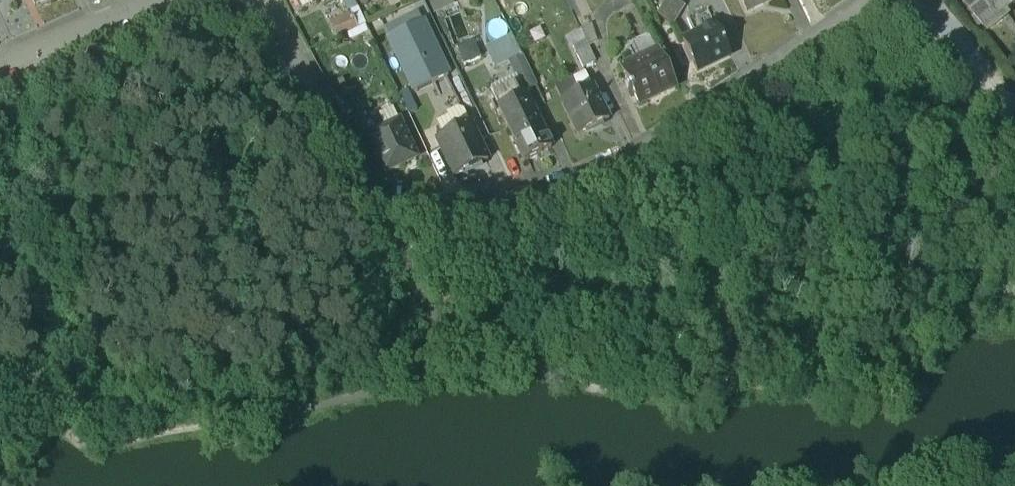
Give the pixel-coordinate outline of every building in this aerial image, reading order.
[(34,13),(64,0),(28,0),(34,13)] [(439,0),(434,0),(422,5),(430,22),(446,15),(439,0)] [(746,18),(778,3),(779,2),(778,0),(737,0),(746,18)] [(958,3),(982,32),(983,31),(981,27),(999,12),(1002,16),(1014,8),(1014,3),(1013,0),(962,0),(958,3)] [(655,25),(670,34),(682,14),(667,5),(655,25)] [(571,18),(581,40),(595,34),(585,12),(571,18)] [(358,18),(334,29),(340,43),(364,32),(358,18)] [(422,28),(389,44),(414,98),(447,83),(422,28)] [(714,33),(681,49),(696,78),(729,62),(714,33)] [(581,41),(569,47),(572,53),(584,46),(581,41)] [(508,68),(512,75),(524,70),(515,50),(512,43),(482,56),(491,75),(508,68)] [(584,46),(572,53),(583,75),(595,68),(584,46)] [(644,69),(638,71),(636,66),(620,73),(638,111),(675,94),(660,61),(644,69)] [(524,70),(512,75),(522,98),(534,93),(524,70)] [(584,79),(572,86),(579,101),(593,94),(584,79)] [(572,86),(556,95),(563,109),(579,101),(572,86)] [(563,109),(579,142),(609,126),(593,94),(579,101),(563,109)] [(407,98),(398,103),(405,117),(414,113),(407,98)] [(526,101),(499,114),(524,167),(551,154),(526,101)] [(374,111),(384,134),(398,127),(387,105),(374,111)] [(464,118),(460,120),(465,132),(470,130),(464,118)] [(460,120),(438,130),(444,143),(437,146),(454,182),(488,167),(470,130),(465,132),(460,120)] [(384,134),(369,141),(387,179),(416,165),(398,127),(384,134)] [(431,133),(437,146),(444,143),(438,130),(431,133)]
